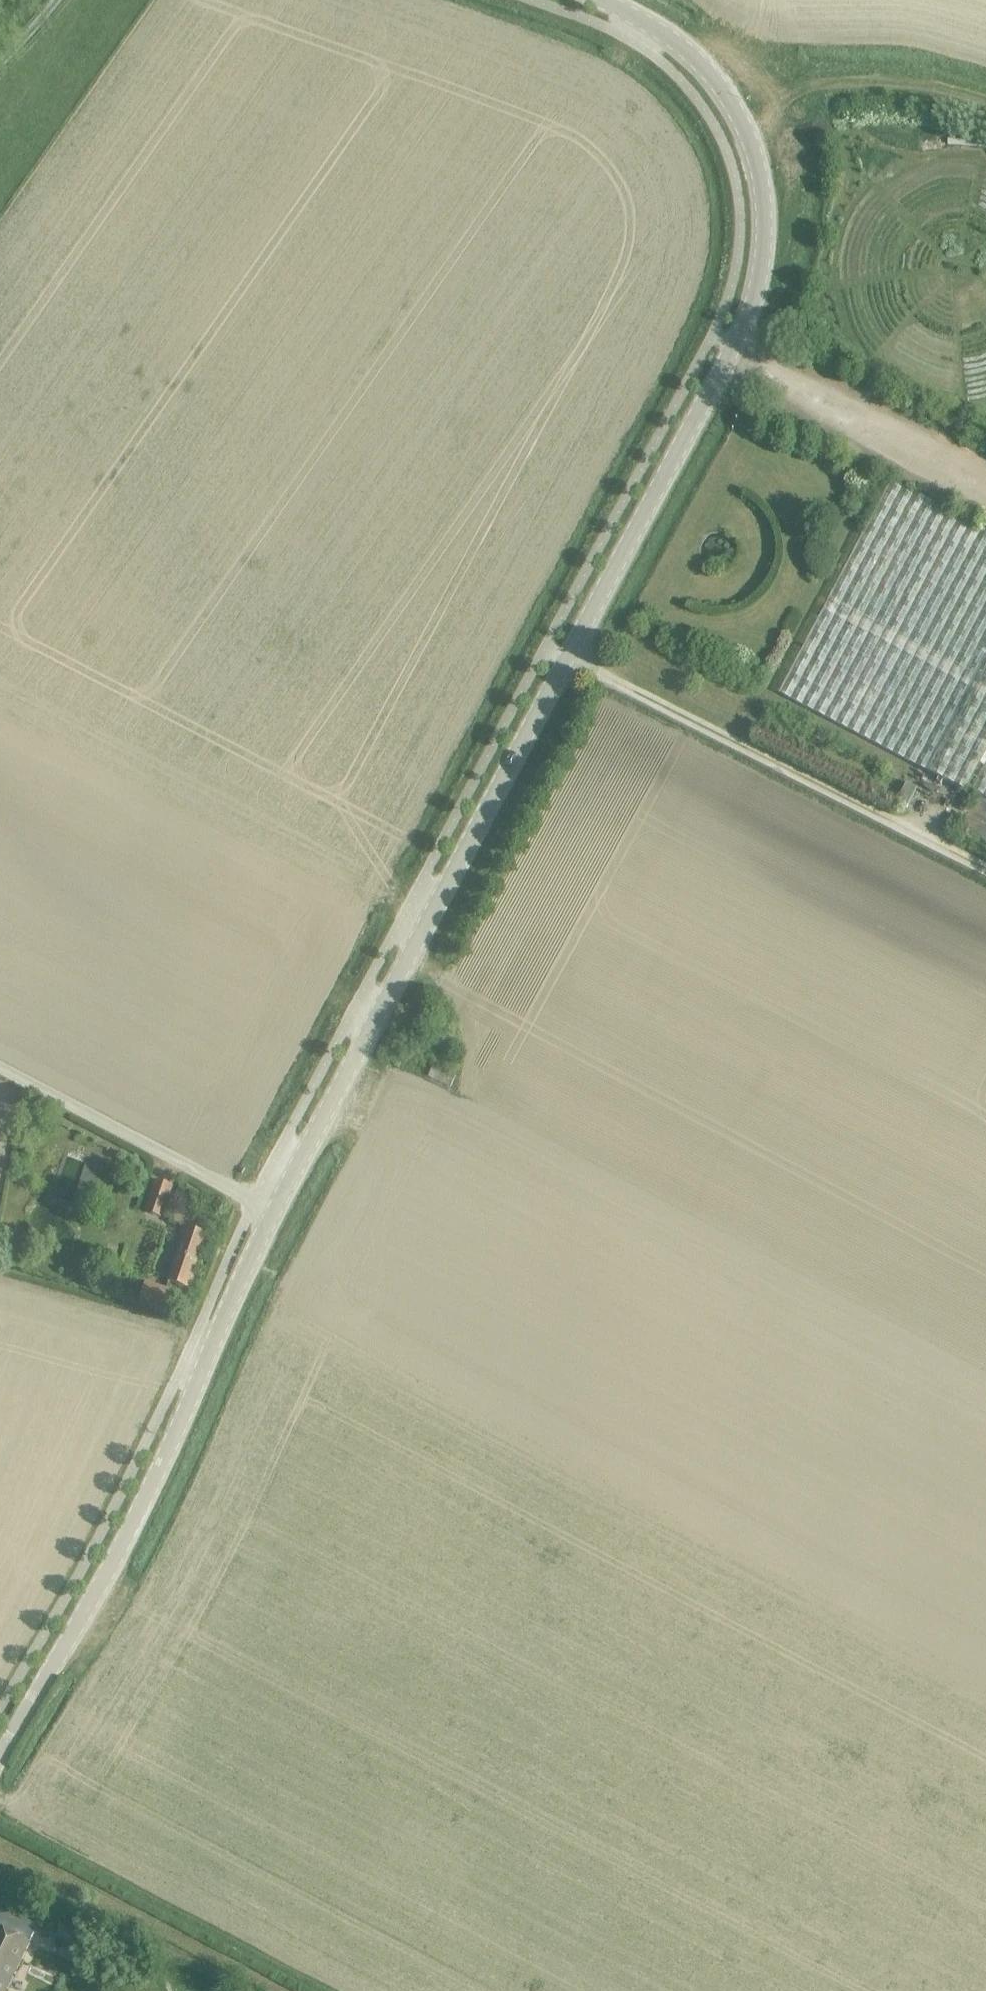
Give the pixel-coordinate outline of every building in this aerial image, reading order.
[(890,482),(780,693),(966,792),(968,788),(985,797),(985,532),(890,482)] [(425,1022),(432,1010),(425,1006),(418,1018),(425,1022)] [(451,1085),(456,1075),(436,1066),(431,1076),(451,1085)] [(147,1213),(163,1218),(173,1189),(157,1183),(147,1213)] [(184,1239),(169,1283),(170,1284),(168,1291),(148,1284),(142,1302),(170,1311),(175,1293),(177,1286),(189,1290),(208,1236),(184,1228),(180,1238),(184,1239)] [(29,1943),(38,1926),(0,1908),(0,1990),(6,1990),(29,1943)] [(78,1929),(73,1938),(91,1947),(96,1938),(78,1929)]
